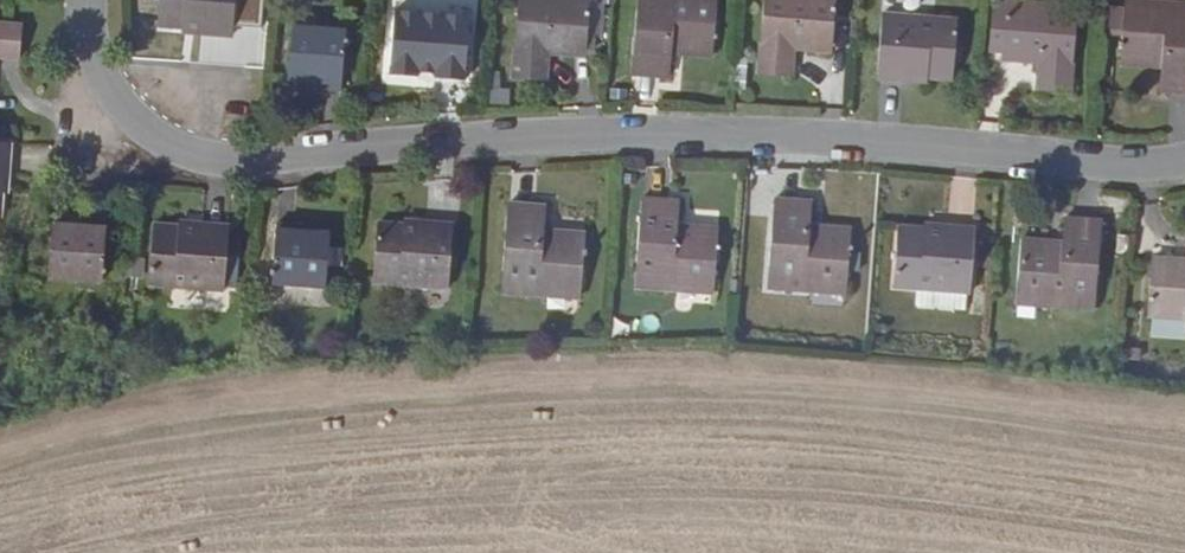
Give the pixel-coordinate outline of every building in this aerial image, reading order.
[(202,33),(232,36),(234,0),(159,0),(157,25),(185,27),(202,29),(202,33)] [(585,46),(589,0),(518,0),(512,79),(544,82),(547,48),(548,43),(585,46)] [(716,2),(692,0),(638,0),(631,74),(669,78),(671,53),(712,56),(716,2)] [(757,74),(790,78),(793,49),(794,44),(831,47),(836,0),(764,0),(757,74)] [(1161,12),(1162,3),(1126,0),(1125,10),(1161,12)] [(1040,58),(1040,64),(1037,90),(1070,93),(1077,7),(1008,1),(1007,3),(993,2),(989,49),(1004,51),(1003,54),(1040,58)] [(1162,3),(1161,12),(1125,10),(1121,64),(1161,68),(1160,90),(1184,93),(1184,5),(1162,3)] [(434,74),(434,78),(462,80),(468,18),(395,12),(388,70),(416,72),(434,74)] [(907,75),(924,77),(953,80),(957,21),(883,15),(878,77),(907,80),(907,75)] [(18,58),(21,26),(0,24),(0,57),(18,58)] [(288,79),(307,80),(322,82),(321,88),(340,90),(345,32),(293,27),(288,79)] [(584,52),(585,46),(548,43),(547,48),(584,52)] [(794,44),(793,49),(831,53),(831,47),(794,44)] [(1003,60),(1040,64),(1040,58),(1003,54),(1003,60)] [(1,192),(2,172),(7,173),(9,144),(0,143),(0,209),(1,192)] [(678,281),(712,284),(717,229),(676,225),(678,204),(643,200),(635,287),(677,290),(678,281)] [(811,283),(846,286),(851,231),(810,227),(811,205),(774,201),(768,289),(810,293),(811,283)] [(545,286),(579,289),(584,234),(543,230),(544,207),(509,204),(502,290),(545,294),(545,286)] [(1054,297),(1053,306),(1093,310),(1101,223),(1065,219),(1063,243),(1021,239),(1016,294),(1054,297)] [(106,223),(90,222),(89,226),(71,226),(53,224),(49,276),(101,281),(106,223)] [(452,226),(423,223),(423,228),(405,226),(378,223),(372,282),(446,288),(452,226)] [(228,227),(199,224),(199,230),(180,227),(154,225),(149,284),(223,290),(228,227)] [(293,232),(294,227),(276,225),(271,282),(324,287),(329,235),(309,234),(293,232)] [(974,229),(946,227),(945,231),(925,230),(901,227),(895,286),(968,292),(974,229)] [(1154,258),(1153,263),(1184,266),(1184,261),(1154,258)] [(1153,263),(1148,315),(1184,319),(1184,266),(1153,263)] [(711,294),(712,284),(678,281),(677,290),(711,294)] [(845,296),(846,286),(811,283),(810,293),(845,296)] [(578,297),(579,289),(545,286),(545,294),(578,297)] [(1017,303),(1053,306),(1054,297),(1016,294),(1017,303)]
